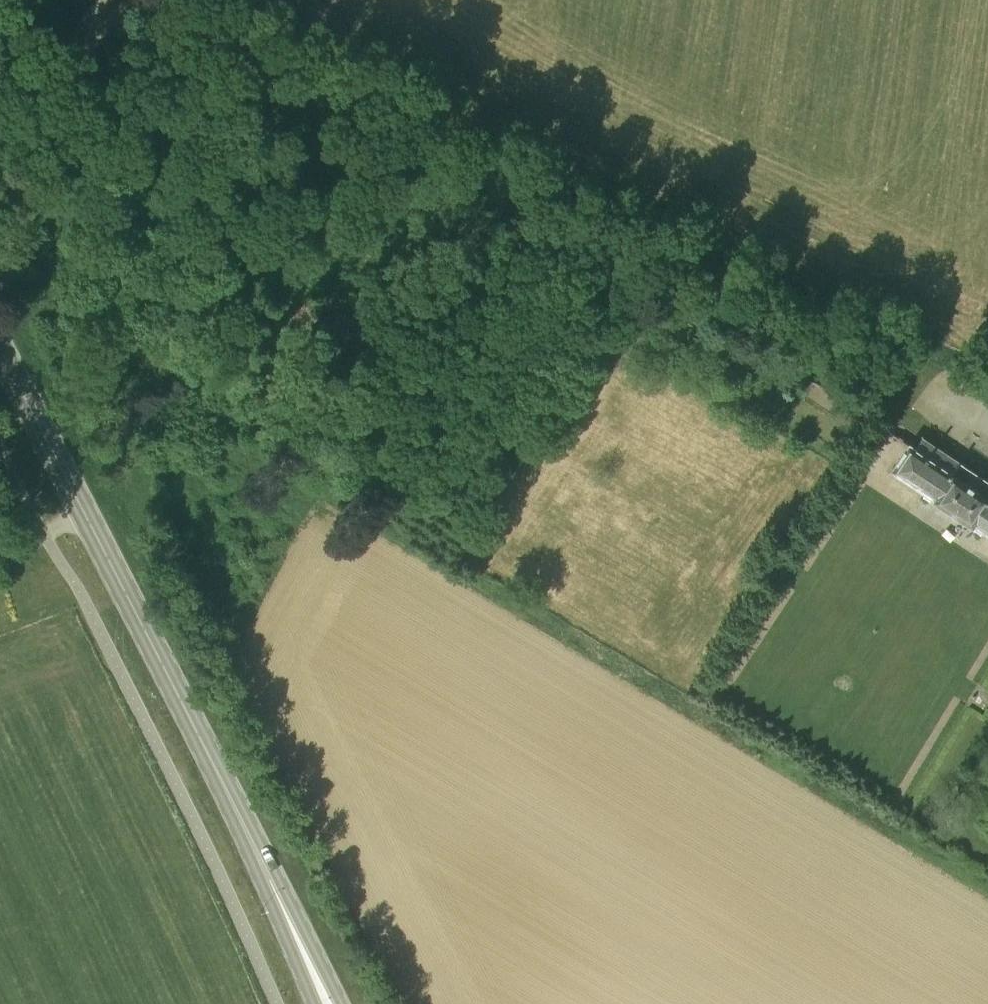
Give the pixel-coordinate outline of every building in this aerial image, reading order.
[(923,438),(916,448),(910,444),(893,469),(934,497),(933,499),(974,526),(975,524),(987,533),(987,480),(923,438)]
